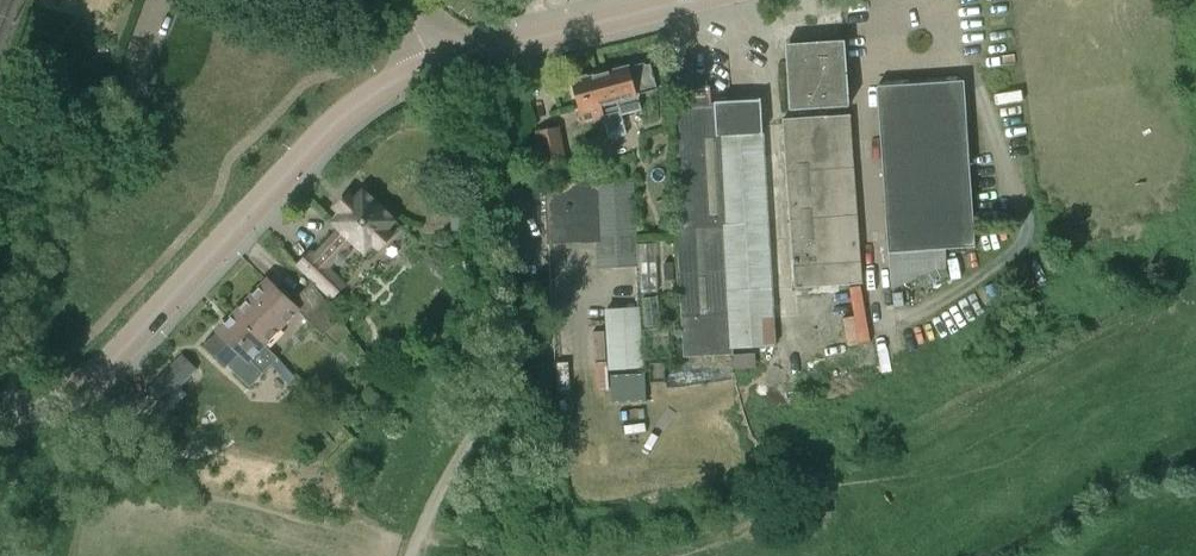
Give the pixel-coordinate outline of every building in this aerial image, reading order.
[(786,44),(790,110),(850,106),(845,41),(786,44)] [(653,91),(658,89),(651,64),(647,64),(644,63),(635,65),(633,68),(631,69),(630,67),(590,78),(587,76),(578,79),(576,82),(573,83),(584,124),(641,109),(638,95),(653,91)] [(947,265),(947,249),(976,247),(964,81),(877,86),(888,253),(892,289),(947,265)] [(772,289),(765,165),(760,98),(730,100),(730,102),(715,103),(715,104),(675,106),(682,228),(677,228),(684,356),(733,354),(733,348),(776,347),(772,289)] [(851,115),(783,119),(795,287),(847,284),(848,298),(864,297),(851,115)] [(537,132),(545,170),(567,166),(559,127),(537,132)] [(599,179),(546,181),(548,244),(595,242),(596,268),(639,266),(634,178),(599,180),(599,179)] [(395,223),(363,191),(354,200),(349,195),(336,209),(341,214),(333,223),(339,229),(314,256),(310,252),(297,266),(334,302),(347,288),(328,271),(334,264),(339,269),(352,255),(347,250),(353,244),(365,256),(374,247),(380,252),(393,238),(387,232),(395,223)] [(450,192),(451,232),(470,232),(470,192),(450,192)] [(268,280),(237,313),(269,343),(271,341),(270,340),(278,332),(279,333),(289,323),(288,322),(294,315),(295,316),(299,311),(323,335),(340,320),(311,282),(291,302),(268,280)] [(610,369),(644,367),(640,306),(639,306),(606,308),(610,369)] [(237,313),(207,345),(228,365),(251,386),(278,357),(266,346),(269,343),(237,313)] [(182,356),(149,390),(163,404),(164,402),(172,410),(187,395),(179,387),(196,369),(182,356)]
